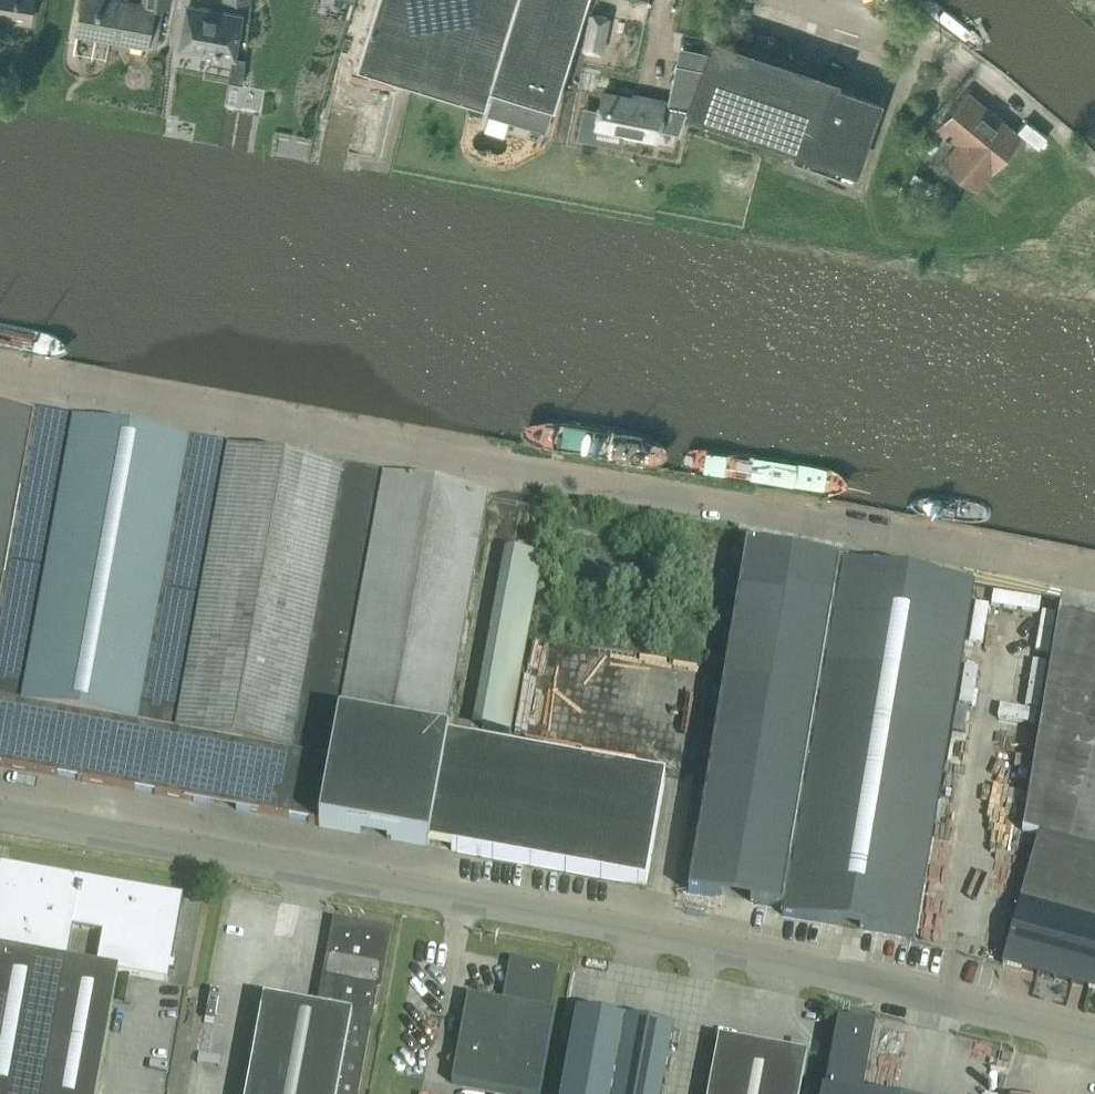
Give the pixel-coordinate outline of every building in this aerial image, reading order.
[(30,21),(33,0),(0,0),(0,17),(30,21)] [(143,4),(124,0),(83,0),(83,1),(78,32),(147,44),(156,45),(160,26),(164,6),(170,7),(171,0),(143,0),(143,4)] [(358,65),(485,104),(491,85),(554,105),(586,1),(587,0),(378,0),(358,65)] [(182,47),(209,52),(234,56),(241,15),(224,11),(189,6),(182,47)] [(602,51),(608,17),(592,14),(585,48),(602,51)] [(874,96),(876,92),(838,77),(714,35),(703,68),(689,109),(796,146),(792,159),(853,180),(880,99),(874,96)] [(676,63),(668,108),(688,112),(689,109),(703,68),(676,63)] [(968,91),(938,127),(958,143),(944,160),(953,169),(958,173),(978,189),(1022,135),(968,91)] [(647,101),(604,92),(597,124),(599,124),(598,130),(599,135),(602,140),(607,142),(612,143),(617,143),(622,140),(624,135),(625,130),(657,136),(664,100),(648,97),(647,101)] [(496,93),(490,112),(546,130),(552,111),(496,93)] [(1026,120),(1019,130),(1039,147),(1047,137),(1026,120)] [(446,849),(645,885),(665,778),(444,738),(488,497),(382,477),(380,486),(341,479),(343,470),(227,449),(226,457),(222,457),(192,451),(187,450),(189,441),(73,420),(72,429),(69,428),(37,422),(33,421),(35,413),(0,407),(0,766),(281,817),(319,824),(319,826),(446,849)] [(785,908),(783,915),(915,937),(973,586),(746,547),(689,891),(785,908)] [(509,734),(541,556),(514,551),(481,728),(509,734)] [(1059,611),(1022,832),(1039,837),(1003,965),(1094,991),(1094,620),(1059,611)] [(118,972),(169,981),(183,898),(0,865),(0,868),(0,1093),(97,1093),(118,972)] [(378,989),(381,989),(392,929),(335,918),(329,953),(318,1008),(264,998),(246,1093),(359,1093),(378,989)] [(514,1093),(539,1093),(555,1011),(551,1011),(559,967),(513,959),(505,1002),(468,995),(452,1082),(514,1093)] [(673,1029),(578,1011),(562,1093),(661,1093),(673,1029)] [(874,1030),(870,1030),(865,1023),(859,1027),(839,1024),(826,1093),(822,1092),(821,1093),(862,1093),(874,1030)] [(807,1054),(719,1038),(708,1093),(800,1093),(807,1054)] [(967,1042),(947,1047),(958,1093),(979,1093),(967,1042)]
